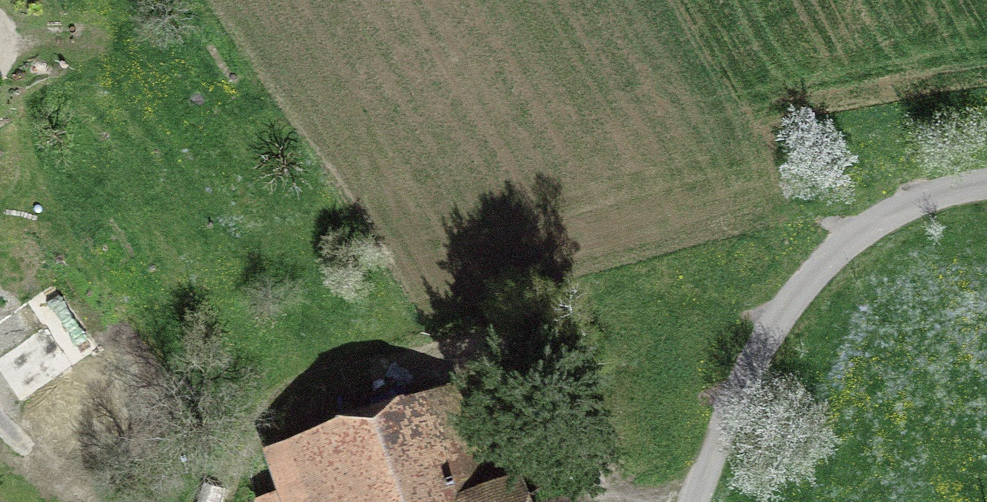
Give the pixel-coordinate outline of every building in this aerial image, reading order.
[(56,281),(0,321),(0,376),(20,404),(101,347),(56,281)] [(514,483),(519,481),(515,448),(476,462),(452,397),(263,462),(277,501),(521,501),(514,483)]
